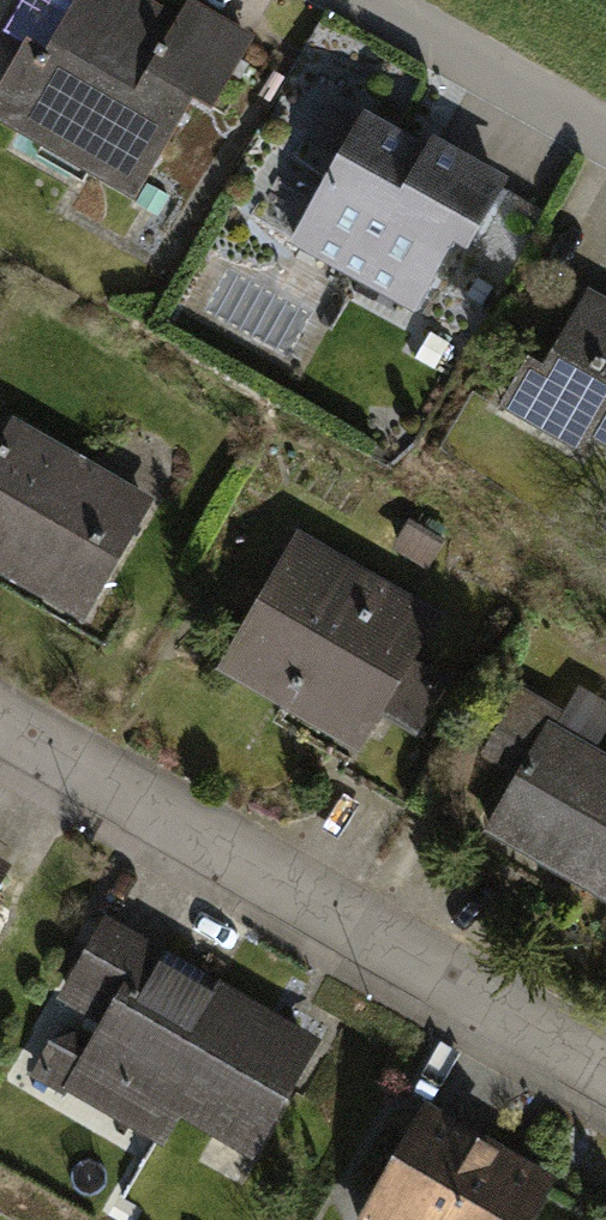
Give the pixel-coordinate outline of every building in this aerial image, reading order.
[(11,121),(133,180),(168,110),(201,126),(243,39),(163,0),(70,0),(11,121)] [(362,119),(303,220),(432,295),(491,195),(362,119)] [(567,384),(605,407),(605,317),(567,384)] [(0,440),(0,549),(81,596),(140,496),(11,421),(0,440)] [(303,522),(233,647),(379,729),(449,604),(303,522)] [(535,823),(605,862),(605,690),(585,678),(558,728),(581,740),(535,823)] [(106,919),(24,1069),(163,1145),(185,1104),(281,1156),(340,1047),(106,919)] [(348,1217),(352,1219),(532,1219),(556,1185),(430,1098),(348,1217)]
